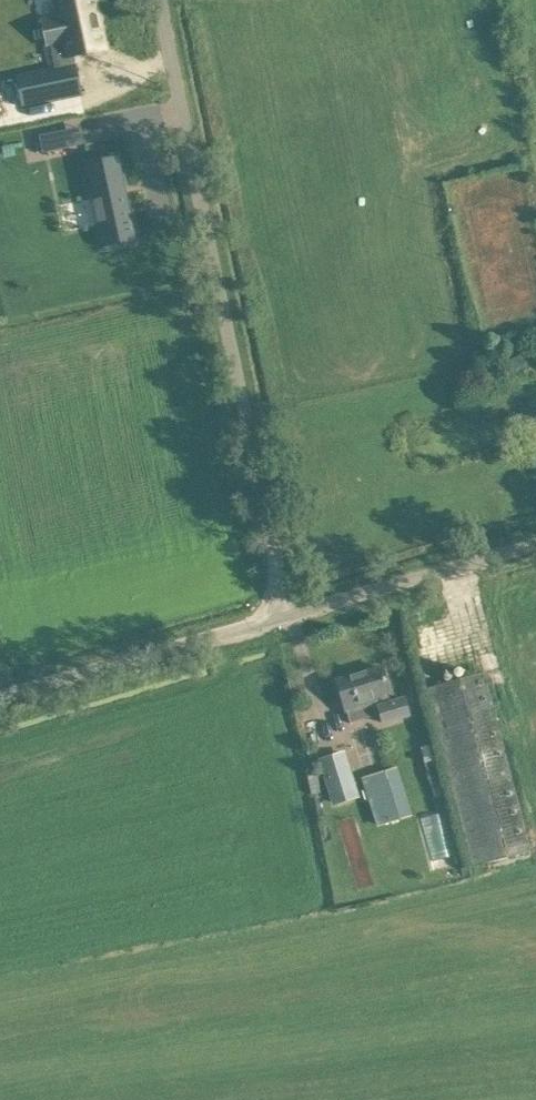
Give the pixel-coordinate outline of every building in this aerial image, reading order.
[(42,20),(47,44),(50,43),(65,40),(68,55),(74,53),(105,47),(94,0),(57,0),(60,16),(42,20)] [(76,63),(15,76),(22,106),(82,93),(76,63)] [(70,129),(39,135),(43,152),(73,146),(70,129)] [(119,155),(85,163),(88,176),(86,177),(91,200),(104,198),(109,219),(99,222),(99,220),(98,221),(103,247),(137,239),(119,155)] [(346,711),(347,711),(350,722),(376,714),(374,708),(379,706),(384,722),(409,714),(404,697),(391,701),(388,690),(389,690),(382,666),(337,680),(346,711)] [(531,850),(489,693),(484,672),(429,686),(476,865),(531,850)] [(293,699),(306,697),(303,679),(290,682),(293,699)] [(354,791),(343,753),(322,759),(334,797),(354,791)] [(387,774),(366,780),(379,822),(400,816),(387,774)]
